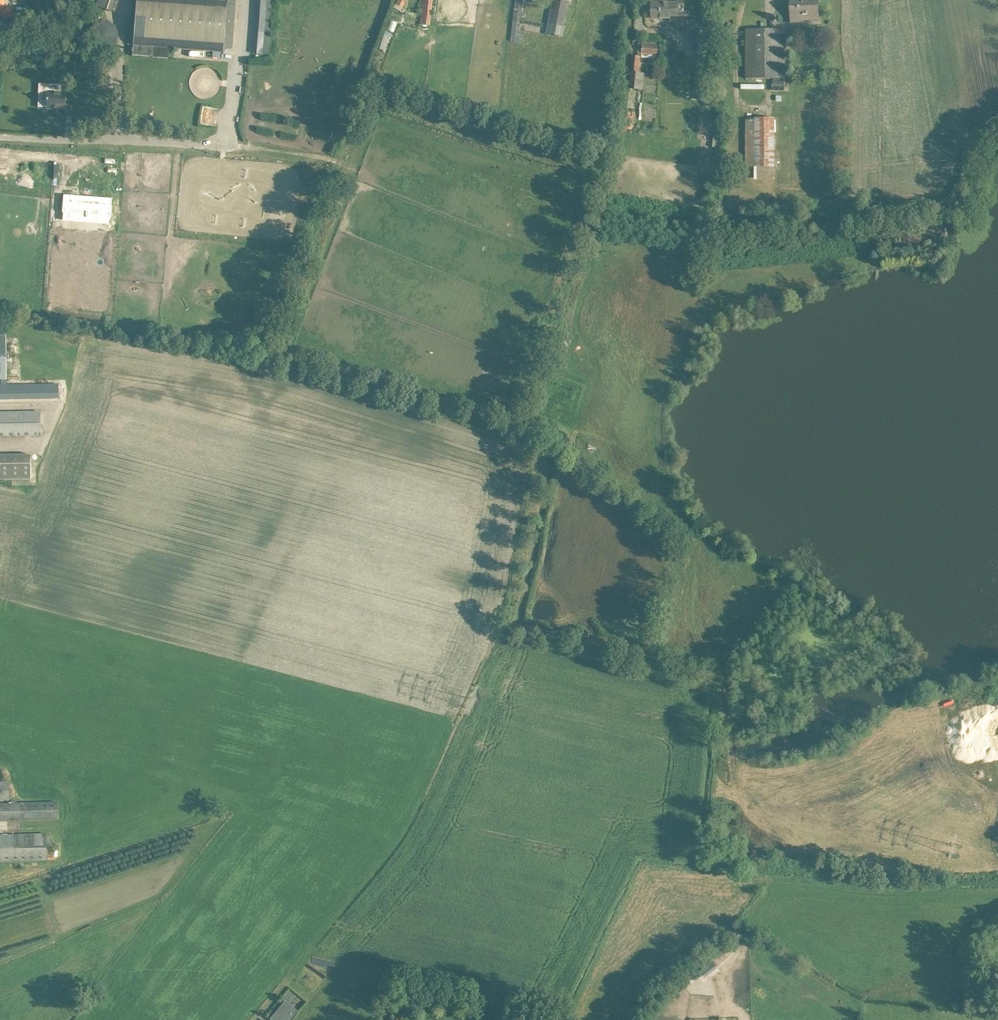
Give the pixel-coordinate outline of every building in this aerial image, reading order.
[(96,6),(115,12),(119,0),(98,0),(96,6)] [(132,55),(153,57),(153,47),(223,52),(223,49),(232,50),(236,0),(136,0),(132,55)] [(273,0),(260,0),(258,54),(271,55),(273,0)] [(403,8),(406,3),(401,0),(398,0),(396,4),(403,8)] [(419,24),(430,25),(432,0),(422,0),(419,24)] [(509,40),(522,41),(523,31),(519,31),(523,0),(514,0),(509,40)] [(546,34),(562,37),(568,3),(553,0),(546,34)] [(652,18),(670,18),(670,21),(686,21),(686,19),(695,19),(695,20),(696,20),(695,11),(677,12),(677,3),(663,4),(663,0),(652,0),(652,18)] [(801,22),(801,20),(811,20),(811,21),(819,21),(818,0),(802,0),(802,1),(790,1),(791,22),(801,22)] [(118,32),(115,25),(109,21),(101,21),(94,24),(89,31),(89,35),(91,41),(95,46),(99,48),(106,49),(114,44),(117,39),(118,32)] [(695,28),(691,28),(692,52),(711,52),(710,43),(713,43),(713,23),(710,23),(710,22),(695,22),(695,28)] [(746,30),(746,40),(746,78),(773,78),(773,87),(784,87),(784,79),(785,30),(746,30)] [(658,45),(639,43),(637,56),(631,55),(628,88),(642,89),(644,73),(639,72),(641,56),(657,58),(657,54),(658,45)] [(46,109),(65,109),(65,115),(72,115),(72,105),(66,105),(66,93),(46,92),(46,109)] [(217,117),(218,107),(202,105),(200,123),(212,124),(212,116),(217,117)] [(708,111),(707,122),(716,123),(717,109),(711,108),(711,111),(708,111)] [(745,117),(745,167),(774,166),(775,117),(745,117)] [(714,137),(713,146),(722,147),(723,138),(714,137)] [(64,195),(62,213),(69,213),(69,219),(97,221),(97,219),(110,220),(111,199),(81,196),(81,200),(76,199),(77,196),(64,195)] [(58,385),(6,386),(6,380),(1,380),(1,386),(0,386),(0,400),(58,399),(58,385)] [(40,436),(40,410),(20,411),(15,411),(0,411),(0,436),(40,436)] [(0,781),(0,800),(9,800),(9,798),(12,798),(12,788),(9,788),(8,780),(0,781)] [(0,803),(0,821),(57,819),(57,801),(17,802),(17,800),(11,800),(11,802),(0,803)] [(0,834),(0,860),(46,859),(46,844),(49,843),(49,836),(46,836),(46,833),(0,834)] [(399,1006),(413,1009),(415,999),(400,996),(399,1006)] [(270,1019),(271,1019),(288,1019),(296,1010),(285,1001),(270,1019)]
